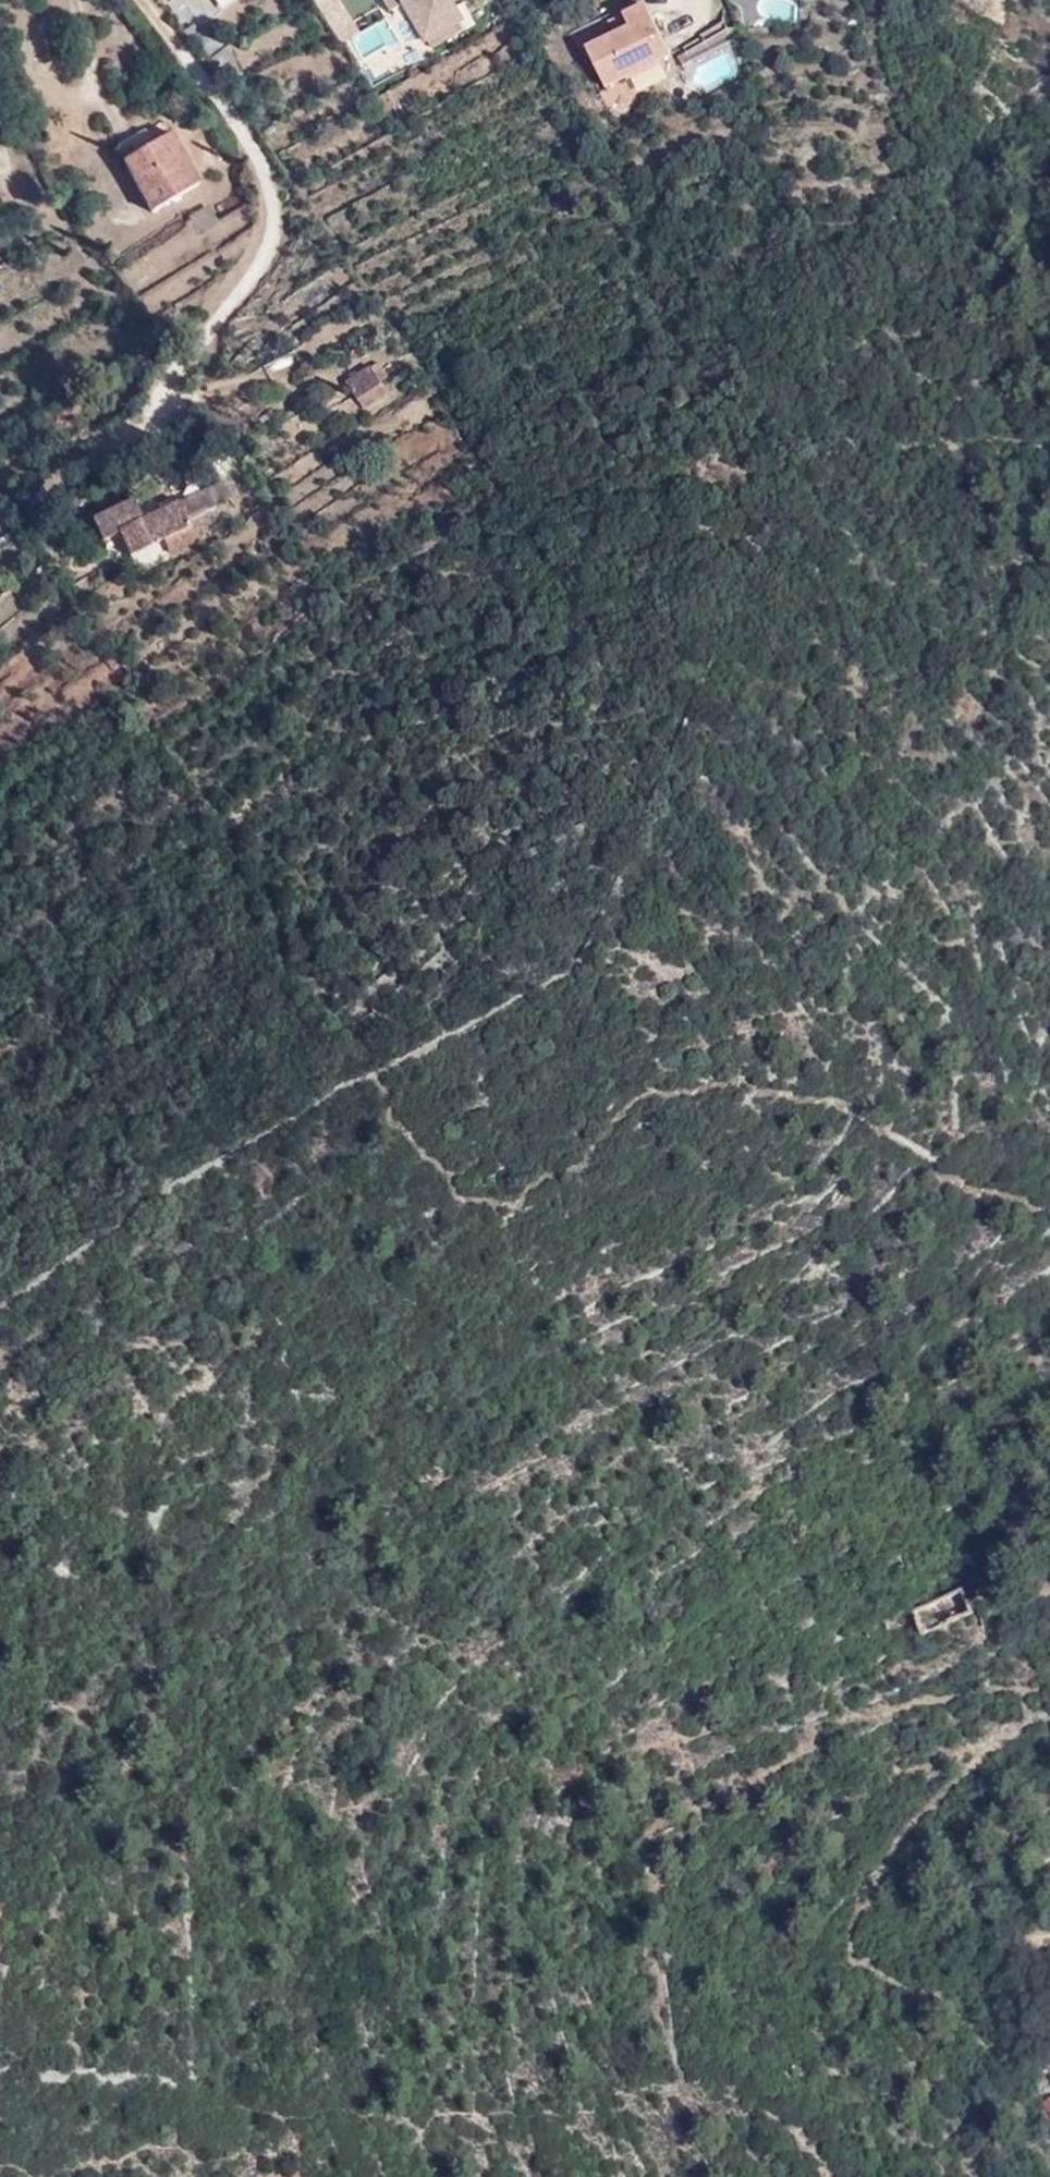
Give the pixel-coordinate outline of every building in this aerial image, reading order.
[(351,24),(336,0),(319,10),(334,34),(351,24)] [(401,0),(386,0),(385,1),(392,14),(405,7),(401,0)] [(405,7),(425,42),(463,20),(451,0),(401,0),(405,7)] [(654,6),(631,17),(637,28),(623,34),(594,48),(611,85),(676,54),(654,6)] [(637,28),(631,17),(631,16),(617,22),(623,34),(637,28)] [(180,42),(215,88),(233,75),(226,65),(222,49),(204,23),(180,42)] [(129,133),(173,193),(191,184),(165,131),(145,141),(139,128),(129,133)] [(139,212),(173,193),(129,133),(106,145),(113,159),(112,160),(139,212)] [(376,366),(352,381),(368,407),(392,391),(376,366)] [(207,509),(233,494),(224,478),(208,489),(183,502),(182,500),(146,519),(136,499),(96,520),(107,540),(122,532),(134,554),(166,537),(174,552),(203,537),(201,533),(216,525),(207,509)] [(910,1637),(965,1610),(953,1584),(869,1626),(874,1633),(902,1620),(910,1637)]
